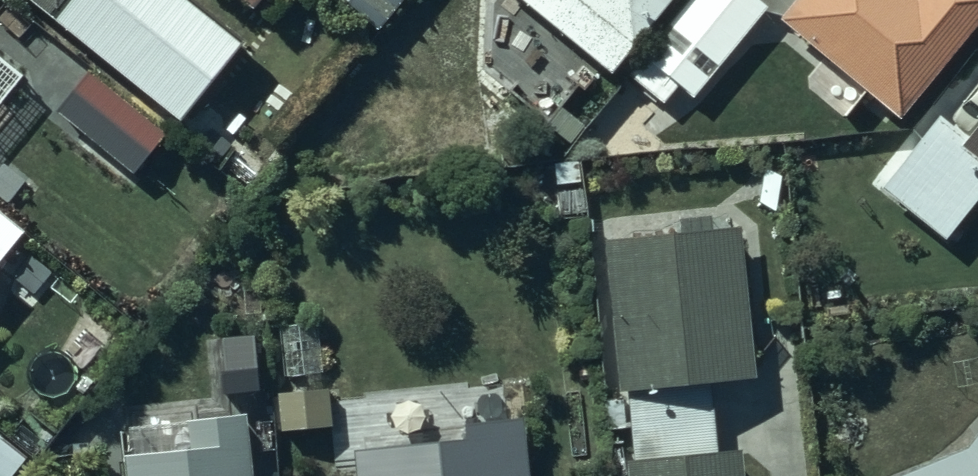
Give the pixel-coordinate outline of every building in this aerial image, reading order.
[(71,41),(104,0),(19,0),(71,41)] [(260,21),(276,0),(234,0),(260,21)] [(388,40),(419,0),(337,0),(388,40)] [(624,87),(693,0),(513,0),(624,87)] [(655,67),(704,106),(775,16),(755,0),(709,0),(655,67)] [(904,133),(977,40),(977,0),(814,0),(783,38),(904,133)] [(77,142),(52,174),(102,213),(127,182),(140,192),(175,147),(91,80),(55,125),(77,142)] [(977,217),(977,146),(974,151),(946,129),(886,205),(949,254),(977,217)] [(17,244),(0,231),(0,265),(17,244)] [(616,249),(627,404),(756,396),(746,240),(616,249)] [(291,379),(322,377),(319,330),(288,332),(291,379)] [(285,437),(331,434),(329,399),(282,402),(285,437)] [(969,447),(898,475),(977,475),(977,435),(969,447)] [(536,436),(334,449),(336,475),(539,475),(536,436)] [(131,465),(131,475),(251,475),(250,457),(131,465)]
